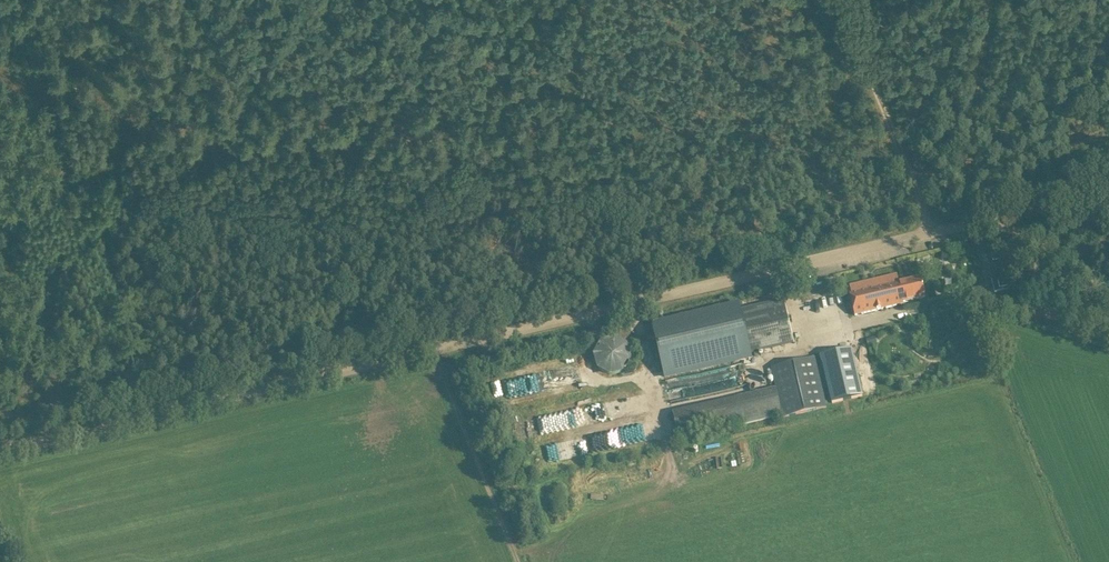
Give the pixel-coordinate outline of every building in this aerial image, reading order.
[(997,242),(983,245),(995,293),(1009,290),(997,242)] [(850,293),(856,315),(904,304),(903,302),(926,297),(924,288),(921,278),(894,284),(893,280),(889,281),(889,283),(850,293)] [(1025,285),(1023,295),(1030,297),(1032,286),(1025,285)] [(784,301),(751,308),(750,302),(652,324),(664,377),(752,356),(752,354),(794,344),(784,301)] [(594,355),(594,356),(594,358),(594,359),(594,361),(595,362),(596,364),(596,365),(597,366),(598,368),(599,369),(600,370),(601,371),(603,372),(604,372),(606,373),(607,373),(609,374),(610,374),(612,374),(613,374),(615,374),(616,373),(618,373),(619,372),(621,372),(622,371),(623,370),(624,369),(625,368),(626,366),(627,365),(628,364),(628,362),(629,361),(629,359),(629,358),(629,356),(629,355),(629,353),(629,352),(628,350),(628,349),(627,347),(626,346),(625,345),(624,344),(623,343),(622,342),(621,341),(619,340),(618,340),(616,339),(615,339),(613,339),(612,339),(610,339),(609,339),(607,339),(606,340),(604,340),(603,341),(601,342),(600,343),(599,344),(598,345),(597,346),(596,347),(596,349),(595,350),(594,352),(594,353),(594,355)] [(853,353),(822,360),(832,403),(863,396),(853,353)] [(784,417),(827,407),(815,359),(772,369),(777,389),(673,413),(678,434),(744,419),(745,424),(783,415),(784,417)]
